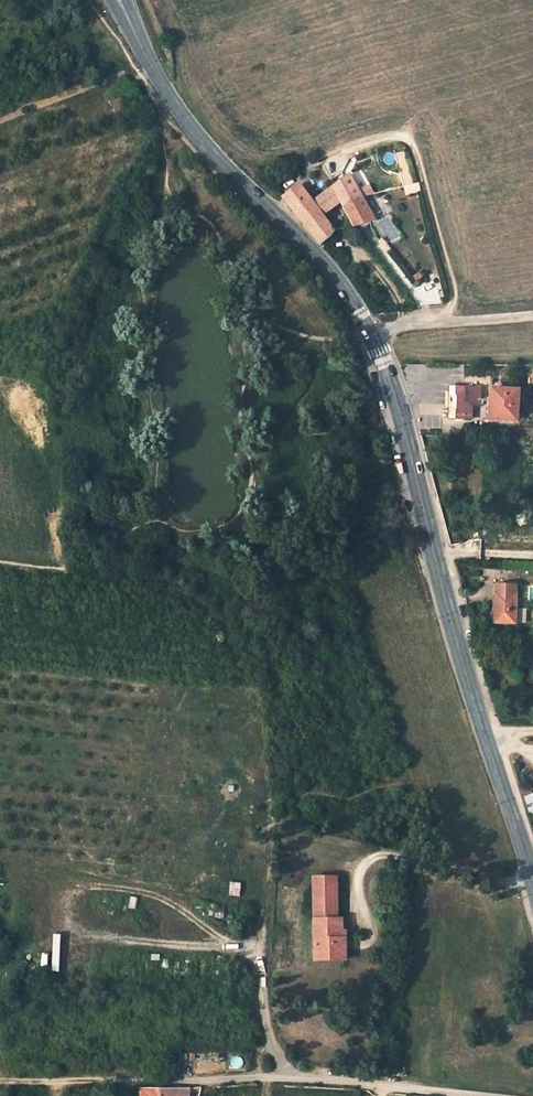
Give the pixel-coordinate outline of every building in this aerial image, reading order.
[(119,96),(110,100),(118,117),(127,112),(119,96)] [(320,242),(334,230),(323,214),(341,200),(352,220),(355,224),(371,219),(375,218),(350,174),(314,202),(300,183),(283,197),(305,223),(320,242)] [(362,187),(365,196),(373,193),(369,184),(362,187)] [(448,419),(473,418),(474,405),(467,405),(467,395),(473,395),(473,385),(448,385),(448,419)] [(519,390),(492,388),(490,419),(503,420),(503,418),(517,419),(519,390)] [(518,593),(518,584),(495,584),(495,604),(495,622),(516,623),(516,593),(518,593)] [(336,878),(314,878),(316,960),(346,960),(345,939),(342,939),(342,933),(342,919),(337,919),(336,878)]
